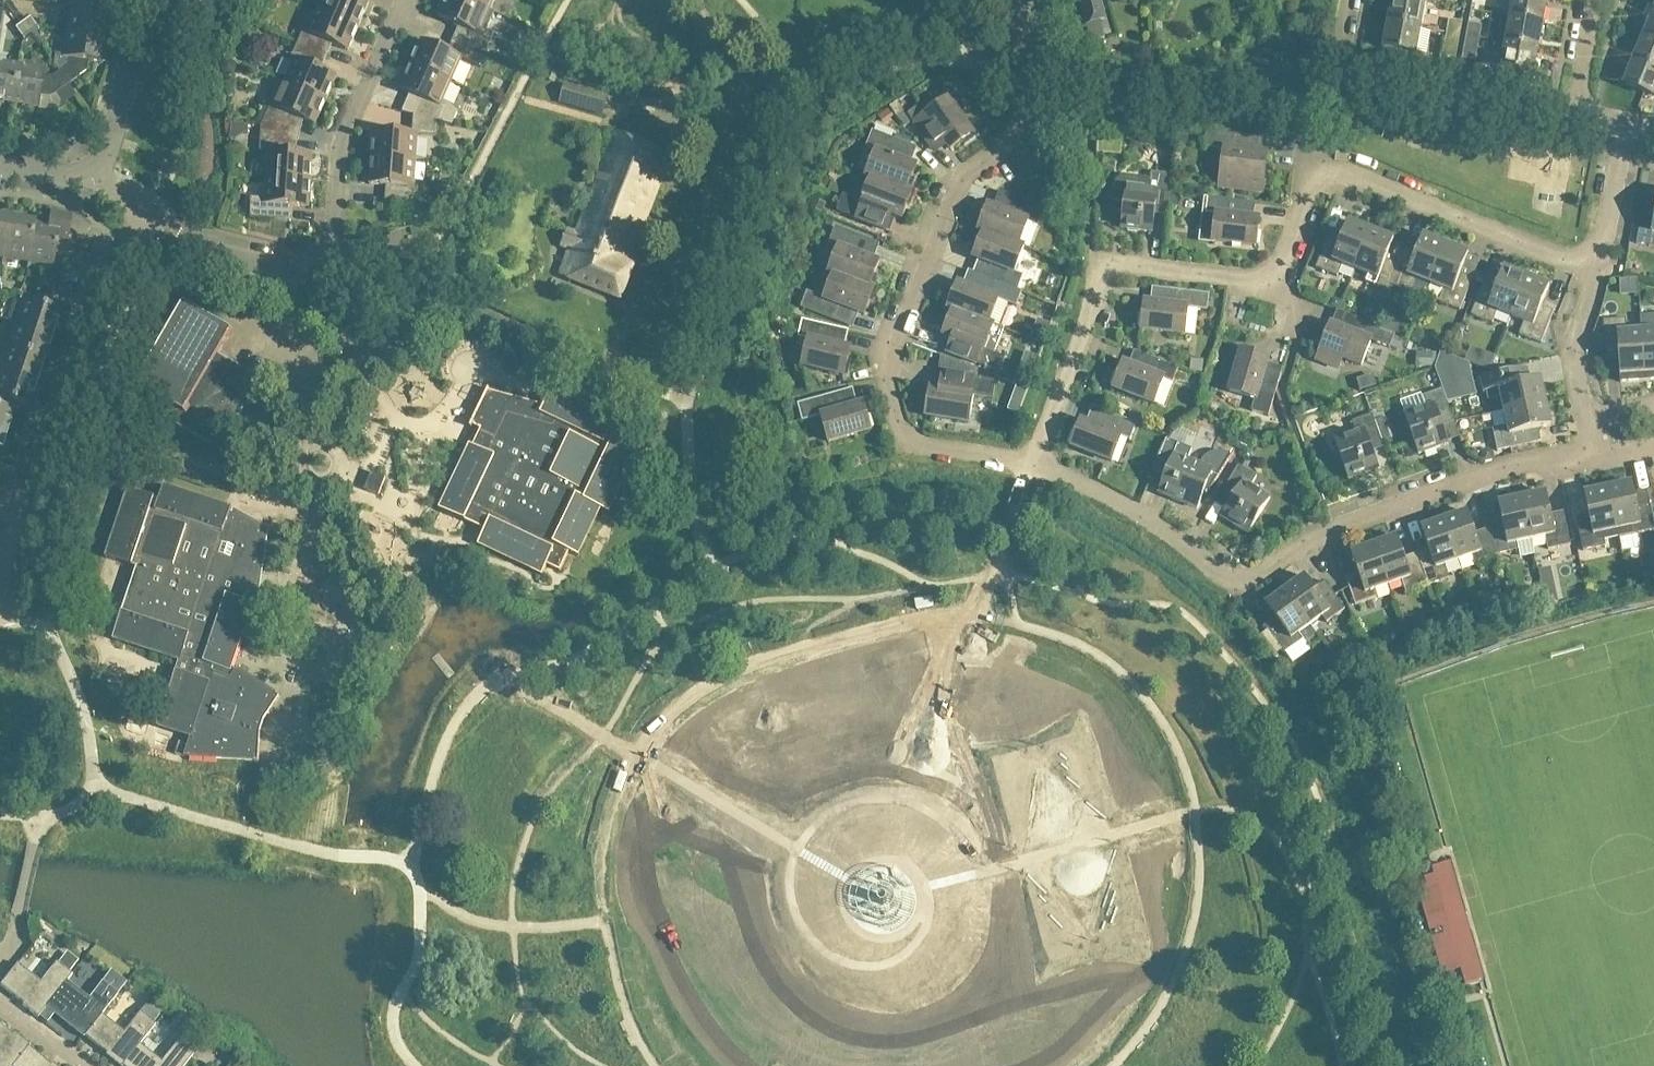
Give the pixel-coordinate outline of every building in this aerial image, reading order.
[(109,0),(70,0),(69,6),(107,12),(109,0)] [(368,0),(321,0),(318,7),(358,25),(369,0),(368,0)] [(489,9),(468,0),(445,0),(438,16),(458,25),(453,38),(477,48),(477,49),(486,53),(493,34),(481,29),(489,9)] [(494,0),(468,0),(489,9),(494,0)] [(1087,23),(1105,18),(1100,0),(1080,0),(1087,23)] [(1424,1),(1417,0),(1390,0),(1386,21),(1420,27),(1424,1)] [(1546,0),(1511,0),(1508,17),(1541,23),(1546,0)] [(103,37),(107,12),(69,6),(65,31),(103,37)] [(347,50),(358,25),(318,7),(307,31),(303,29),(297,43),(321,53),(327,41),(347,50)] [(1649,20),(1644,34),(1653,38),(1653,10),(1653,9),(1653,10),(1648,8),(1644,18),(1649,20)] [(39,29),(30,16),(22,21),(32,34),(39,29)] [(1537,49),(1541,23),(1508,17),(1504,43),(1537,49)] [(1458,34),(1461,22),(1448,19),(1446,32),(1458,34)] [(32,34),(22,21),(15,27),(24,39),(32,34)] [(1415,54),(1420,27),(1386,21),(1381,48),(1415,54)] [(1478,38),(1480,26),(1467,23),(1465,35),(1478,38)] [(99,62),(103,37),(65,31),(62,54),(54,54),(53,64),(59,71),(68,84),(86,71),(88,61),(99,62)] [(1454,58),(1458,34),(1446,32),(1441,55),(1454,58)] [(1644,34),(1633,58),(1653,67),(1653,38),(1644,34)] [(1474,61),(1478,38),(1465,35),(1461,59),(1474,61)] [(451,81),(461,57),(471,62),(477,49),(477,48),(453,38),(447,51),(421,39),(410,64),(451,81)] [(336,75),(316,66),(321,53),(297,43),(291,56),(295,58),(285,82),(326,100),(336,75)] [(1528,88),(1531,75),(1532,75),(1537,49),(1504,43),(1499,69),(1514,72),(1511,85),(1528,88)] [(477,49),(471,62),(481,66),(486,53),(477,49)] [(1633,58),(1623,83),(1653,96),(1653,67),(1633,58)] [(221,65),(221,67),(221,68),(221,69),(222,70),(222,71),(223,72),(224,73),(226,74),(227,74),(228,74),(229,74),(231,74),(232,73),(233,72),(234,71),(235,70),(235,69),(235,68),(236,67),(235,65),(235,64),(235,63),(234,62),(233,61),(232,60),(231,60),(229,59),(228,59),(227,59),(226,60),(224,60),(223,61),(222,62),(222,63),(221,64),(221,65)] [(18,65),(0,62),(0,101),(12,103),(18,65)] [(443,100),(451,81),(410,64),(400,88),(410,93),(402,112),(412,114),(438,120),(451,124),(457,112),(443,100)] [(68,84),(59,71),(52,76),(43,75),(44,69),(18,65),(12,103),(38,107),(39,96),(50,97),(68,84)] [(564,80),(558,102),(595,112),(602,91),(564,80)] [(315,124),(326,100),(285,82),(275,106),(270,104),(261,126),(287,132),(294,116),(315,124)] [(973,133),(948,97),(926,112),(920,104),(907,113),(935,153),(947,145),(950,149),(973,133)] [(896,100),(889,105),(896,116),(904,111),(896,100)] [(415,160),(417,134),(437,136),(438,120),(412,114),(411,132),(373,130),(371,156),(415,160)] [(874,124),(872,130),(891,137),(893,131),(874,124)] [(310,180),(312,153),(286,151),(287,132),(261,126),(259,150),(268,151),(266,177),(310,180)] [(907,161),(913,145),(891,137),(872,130),(865,146),(875,150),(866,174),(911,192),(906,190),(916,165),(907,161)] [(1218,188),(1262,193),(1266,153),(1257,151),(1258,137),(1205,130),(1203,146),(1223,149),(1218,188)] [(629,256),(668,156),(615,132),(576,233),(568,230),(562,244),(571,247),(560,274),(621,298),(636,259),(629,256)] [(1102,137),(1101,151),(1120,153),(1121,139),(1102,137)] [(413,185),(415,160),(371,156),(369,183),(391,185),(390,199),(416,201),(418,186),(413,185)] [(1152,232),(1155,209),(1167,210),(1168,203),(1170,192),(1172,174),(1150,171),(1150,178),(1123,175),(1115,180),(1113,200),(1124,201),(1121,228),(1152,232)] [(901,218),(911,192),(866,174),(865,175),(870,177),(861,200),(843,193),(836,210),(886,230),(892,214),(901,218)] [(308,206),(310,180),(266,177),(265,197),(250,196),(249,217),(258,217),(285,219),(286,205),(308,206)] [(1037,224),(1044,207),(1003,191),(997,207),(987,203),(978,229),(1023,247),(1024,246),(1019,244),(1028,221),(1037,224)] [(1170,192),(1168,203),(1178,204),(1179,193),(1170,192)] [(1255,245),(1259,218),(1249,216),(1250,202),(1225,199),(1213,197),(1207,197),(1205,212),(1215,214),(1212,240),(1255,245)] [(815,199),(811,208),(821,211),(824,202),(815,199)] [(1642,209),(1636,243),(1653,246),(1653,211),(1642,209)] [(53,265),(57,237),(68,239),(71,214),(50,211),(48,223),(34,221),(27,261),(53,265)] [(9,217),(0,216),(0,257),(3,257),(9,217)] [(27,261),(34,221),(9,217),(3,257),(27,261)] [(1316,267),(1337,275),(1342,263),(1355,269),(1371,229),(1348,220),(1340,241),(1328,236),(1316,267)] [(869,258),(875,242),(835,226),(828,243),(838,246),(828,271),(874,289),(874,288),(869,286),(879,261),(869,258)] [(1014,271),(1023,247),(978,229),(977,229),(982,231),(973,256),(982,260),(977,273),(972,271),(972,272),(1018,289),(1024,275),(1014,271)] [(1385,259),(1394,239),(1371,229),(1355,269),(1369,274),(1366,281),(1387,290),(1390,283),(1393,277),(1397,264),(1385,259)] [(1390,283),(1411,292),(1416,278),(1430,283),(1445,244),(1423,235),(1414,255),(1402,251),(1397,264),(1393,277),(1390,283)] [(1472,278),(1460,273),(1468,253),(1445,244),(1430,283),(1443,288),(1438,301),(1460,310),(1472,278)] [(1511,315),(1526,276),(1503,267),(1495,287),(1483,283),(1471,314),(1492,323),(1497,310),(1511,315)] [(864,314),(874,289),(828,271),(833,273),(824,297),(807,290),(800,307),(849,326),(855,310),(864,314)] [(988,323),(989,322),(998,299),(1016,306),(1022,291),(1018,289),(972,272),(967,285),(957,282),(947,307),(988,323)] [(1553,311),(1541,306),(1549,285),(1526,276),(1511,315),(1524,320),(1519,334),(1541,343),(1553,311)] [(51,298),(54,289),(41,285),(38,294),(51,298)] [(1184,333),(1187,307),(1207,309),(1209,293),(1156,287),(1154,302),(1144,300),(1141,328),(1184,333)] [(53,335),(61,310),(22,298),(14,322),(53,335)] [(1332,300),(1329,306),(1336,309),(1338,310),(1342,300),(1336,298),(1332,300)] [(255,375),(217,353),(230,330),(218,323),(195,310),(183,303),(177,313),(136,385),(148,392),(171,405),(164,418),(214,447),(225,428),(255,375)] [(1366,306),(1361,318),(1372,322),(1377,310),(1366,306)] [(1003,328),(994,324),(989,322),(988,323),(947,307),(947,308),(952,309),(943,334),(952,338),(947,352),(996,371),(1002,356),(993,353),(1003,328)] [(1361,365),(1370,340),(1389,347),(1390,345),(1394,334),(1395,332),(1345,313),(1340,326),(1330,323),(1315,361),(1339,371),(1343,358),(1361,365)] [(1645,380),(1641,330),(1627,331),(1626,317),(1603,319),(1605,353),(1618,352),(1620,382),(1645,380)] [(1036,318),(1030,337),(1042,342),(1049,322),(1036,318)] [(850,348),(840,345),(844,329),(802,319),(798,336),(808,339),(801,365),(844,375),(850,348)] [(45,359),(53,335),(14,322),(6,346),(45,359)] [(1641,330),(1645,380),(1653,380),(1653,329),(1641,330)] [(1394,334),(1390,345),(1397,348),(1402,337),(1394,334)] [(45,359),(6,346),(0,366),(0,370),(37,382),(45,359)] [(1268,415),(1281,371),(1265,366),(1268,357),(1241,349),(1228,390),(1254,398),(1250,410),(1268,415)] [(1435,365),(1434,367),(1442,388),(1446,400),(1475,393),(1468,361),(1440,350),(1439,352),(1435,365)] [(1173,381),(1178,367),(1138,351),(1133,365),(1123,361),(1113,387),(1154,403),(1163,378),(1173,381)] [(1415,351),(1414,365),(1435,365),(1439,352),(1415,351)] [(1545,401),(1540,377),(1519,382),(1516,369),(1483,376),(1487,399),(1501,396),(1504,410),(1545,401)] [(37,382),(0,370),(0,397),(29,407),(37,382)] [(969,422),(973,396),(993,399),(996,380),(942,372),(940,389),(930,388),(926,415),(969,422)] [(1016,383),(1012,394),(1023,398),(1027,387),(1016,383)] [(599,507),(609,512),(640,447),(609,433),(616,418),(552,388),(543,405),(488,390),(489,389),(487,388),(469,426),(471,427),(472,425),(480,429),(473,445),(469,443),(468,445),(470,446),(440,507),(439,506),(438,508),(476,526),(484,530),(477,544),(542,575),(546,565),(559,571),(569,551),(576,554),(599,507)] [(1426,406),(1404,414),(1418,453),(1448,443),(1440,421),(1452,417),(1446,400),(1442,388),(1422,395),(1426,406)] [(870,429),(863,402),(853,405),(849,389),(797,403),(802,420),(821,415),(828,441),(870,429)] [(1541,427),(1551,425),(1545,401),(1504,410),(1507,424),(1500,426),(1501,431),(1493,433),(1497,450),(1539,441),(1537,434),(1541,427)] [(14,411),(0,406),(0,433),(6,435),(14,411)] [(1130,439),(1137,422),(1096,407),(1090,423),(1081,419),(1071,445),(1112,461),(1121,436),(1130,439)] [(1378,468),(1370,446),(1382,442),(1372,413),(1352,420),(1356,431),(1334,439),(1348,478),(1378,468)] [(1202,460),(1200,464),(1188,459),(1192,448),(1166,438),(1155,466),(1167,471),(1159,492),(1188,504),(1198,510),(1232,454),(1228,452),(1223,451),(1219,451),(1215,451),(1214,452),(1212,452),(1209,454),(1205,457),(1202,460)] [(1487,447),(1480,448),(1482,460),(1494,457),(1493,451),(1487,447)] [(1248,533),(1270,497),(1251,485),(1256,475),(1238,464),(1223,490),(1233,497),(1222,517),(1248,533)] [(363,493),(376,498),(383,481),(370,476),(363,493)] [(1608,488),(1617,529),(1618,537),(1653,529),(1653,524),(1649,501),(1636,504),(1632,482),(1608,488)] [(179,659),(157,726),(158,727),(159,725),(191,736),(184,756),(258,760),(259,731),(263,720),(279,696),(237,668),(235,671),(229,670),(250,605),(252,605),(253,604),(251,603),(263,551),(267,529),(248,519),(230,511),(231,506),(163,484),(158,499),(127,488),(104,556),(136,567),(113,637),(179,659)] [(1617,529),(1608,488),(1584,493),(1588,514),(1576,517),(1583,551),(1605,546),(1604,540),(1618,537),(1617,529)] [(1570,544),(1563,511),(1550,513),(1546,492),(1522,497),(1531,538),(1545,535),(1548,549),(1570,544)] [(1531,538),(1522,497),(1498,502),(1503,524),(1488,527),(1496,554),(1518,549),(1517,541),(1531,538)] [(1496,554),(1488,527),(1474,532),(1467,511),(1444,519),(1458,559),(1472,554),(1474,562),(1496,554)] [(1458,559),(1444,519),(1421,528),(1428,548),(1416,553),(1427,585),(1449,577),(1444,564),(1458,559)] [(1427,585),(1416,553),(1404,557),(1397,536),(1374,544),(1388,584),(1401,579),(1406,592),(1427,585)] [(1388,584),(1374,544),(1351,553),(1358,574),(1346,578),(1355,604),(1377,596),(1374,589),(1388,584)] [(1327,563),(1334,582),(1344,578),(1336,559),(1327,563)] [(99,590),(122,593),(124,568),(102,565),(99,590)] [(1345,608),(1328,586),(1318,593),(1305,575),(1285,590),(1310,624),(1322,615),(1326,622),(1345,608)] [(1310,624),(1285,590),(1265,604),(1278,622),(1259,636),(1276,659),(1303,639),(1305,642),(1317,633),(1310,624)] [(1486,981),(1452,862),(1432,867),(1434,875),(1424,879),(1427,887),(1418,889),(1447,992),(1486,981)] [(66,952),(58,962),(69,971),(77,960),(66,952)] [(63,983),(64,984),(66,981),(72,974),(69,971),(58,962),(56,961),(40,981),(17,963),(0,985),(23,1003),(22,1005),(38,1017),(39,1015),(47,1006),(46,1005),(63,983)] [(84,1035),(101,1013),(102,1014),(118,994),(102,981),(89,998),(66,981),(64,984),(63,983),(46,1005),(47,1006),(39,1015),(48,1022),(54,1014),(83,1037),(84,1036),(84,1035)] [(147,1002),(140,1011),(153,1022),(161,1012),(147,1002)] [(139,1043),(140,1044),(155,1024),(153,1022),(140,1011),(124,1031),(102,1014),(101,1013),(84,1035),(84,1036),(107,1053),(106,1055),(120,1065),(122,1065),(139,1043)] [(28,1046),(30,1045),(14,1032),(13,1034),(0,1024),(0,1065),(12,1065),(28,1046)] [(193,1054),(177,1041),(162,1061),(140,1044),(139,1043),(122,1065),(123,1065),(183,1065),(193,1054)] [(52,1062),(51,1064),(28,1046),(12,1065),(56,1065),(52,1062)]
